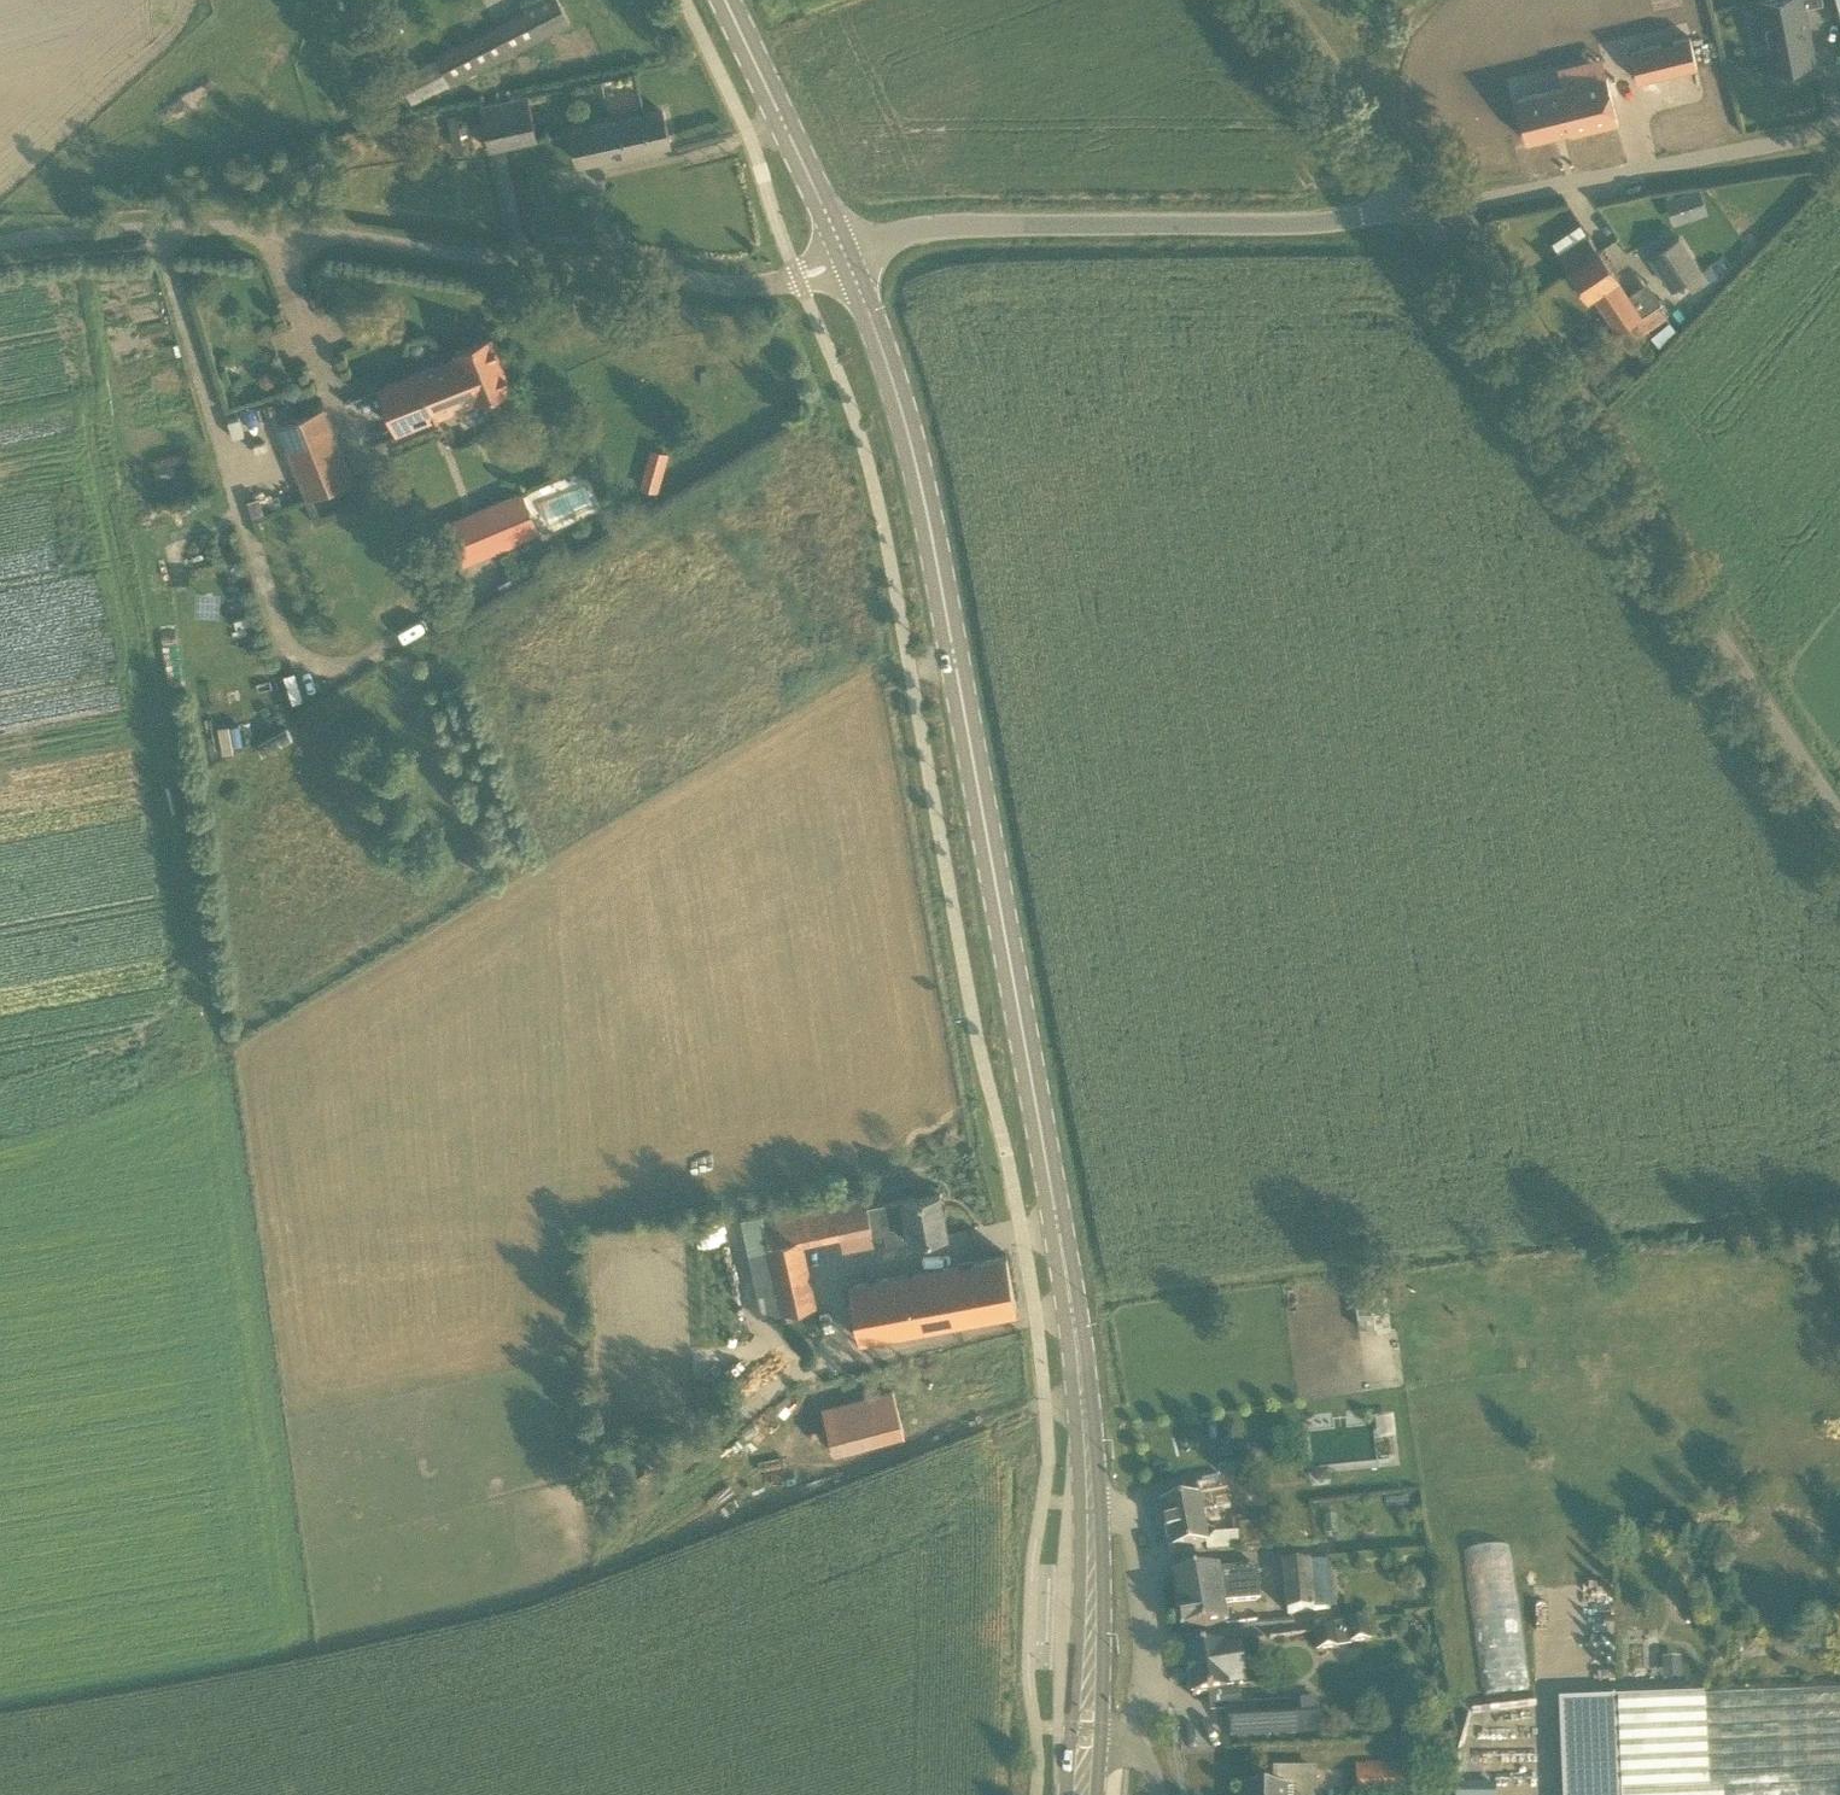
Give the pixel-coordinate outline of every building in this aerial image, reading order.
[(570,22),(559,0),(530,0),(523,4),(526,11),(436,57),(450,83),(570,22)] [(1771,67),(1814,59),(1804,5),(1823,1),(1822,0),(1759,0),(1771,67)] [(1689,35),(1630,50),(1638,80),(1697,65),(1689,35)] [(1571,129),(1571,132),(1617,122),(1606,76),(1516,96),(1525,139),(1571,129)] [(480,107),(490,150),(537,139),(528,96),(480,107)] [(663,111),(572,132),(579,163),(670,143),(663,111)] [(1698,184),(1659,193),(1666,223),(1705,215),(1698,184)] [(1651,255),(1664,275),(1679,297),(1708,278),(1679,235),(1673,240),(1666,230),(1644,244),(1651,254),(1651,255)] [(1618,330),(1627,324),(1633,334),(1662,315),(1655,304),(1651,307),(1638,286),(1629,291),(1600,248),(1599,249),(1589,234),(1560,253),(1570,268),(1569,269),(1571,273),(1568,276),(1573,285),(1578,283),(1587,297),(1593,293),(1618,330)] [(381,385),(382,388),(398,430),(475,399),(512,384),(492,335),(455,350),(457,355),(381,385)] [(325,407),(280,425),(308,495),(353,478),(325,407)] [(658,491),(669,451),(648,446),(638,486),(658,491)] [(522,491),(449,522),(466,562),(538,531),(522,491)] [(867,1205),(872,1230),(872,1234),(885,1232),(886,1241),(910,1237),(910,1239),(947,1232),(940,1192),(903,1198),(903,1199),(867,1205)] [(822,1238),(872,1230),(867,1205),(865,1193),(761,1212),(782,1311),(816,1304),(803,1246),(823,1242),(822,1238)] [(1012,1307),(1000,1252),(840,1285),(852,1340),(1012,1307)] [(891,1388),(820,1406),(831,1449),(870,1439),(902,1431),(891,1388)] [(1226,1480),(1197,1486),(1199,1499),(1163,1506),(1171,1551),(1209,1544),(1203,1513),(1231,1508),(1226,1480)] [(1240,1547),(1239,1532),(1214,1534),(1215,1549),(1240,1547)] [(1485,1694),(1531,1689),(1514,1542),(1468,1548),(1485,1694)] [(1337,1561),(1311,1563),(1285,1566),(1288,1614),(1340,1609),(1337,1561)] [(1218,1570),(1174,1577),(1183,1632),(1227,1625),(1223,1604),(1261,1601),(1258,1567),(1218,1571),(1218,1570)] [(1368,1621),(1347,1624),(1348,1626),(1316,1632),(1319,1651),(1339,1647),(1339,1645),(1371,1640),(1368,1621)] [(1222,1645),(1186,1651),(1193,1697),(1230,1690),(1229,1687),(1248,1685),(1244,1660),(1241,1643),(1223,1647),(1222,1645)] [(1619,1699),(1560,1702),(1564,1794),(1839,1794),(1839,1691),(1619,1699)] [(1300,1734),(1298,1705),(1230,1709),(1232,1738),(1300,1734)] [(1356,1764),(1357,1794),(1416,1792),(1415,1762),(1356,1764)] [(1245,1790),(1245,1794),(1316,1794),(1316,1771),(1276,1771),(1276,1790),(1245,1790)] [(1495,1782),(1453,1783),(1453,1794),(1495,1794),(1495,1782)]
